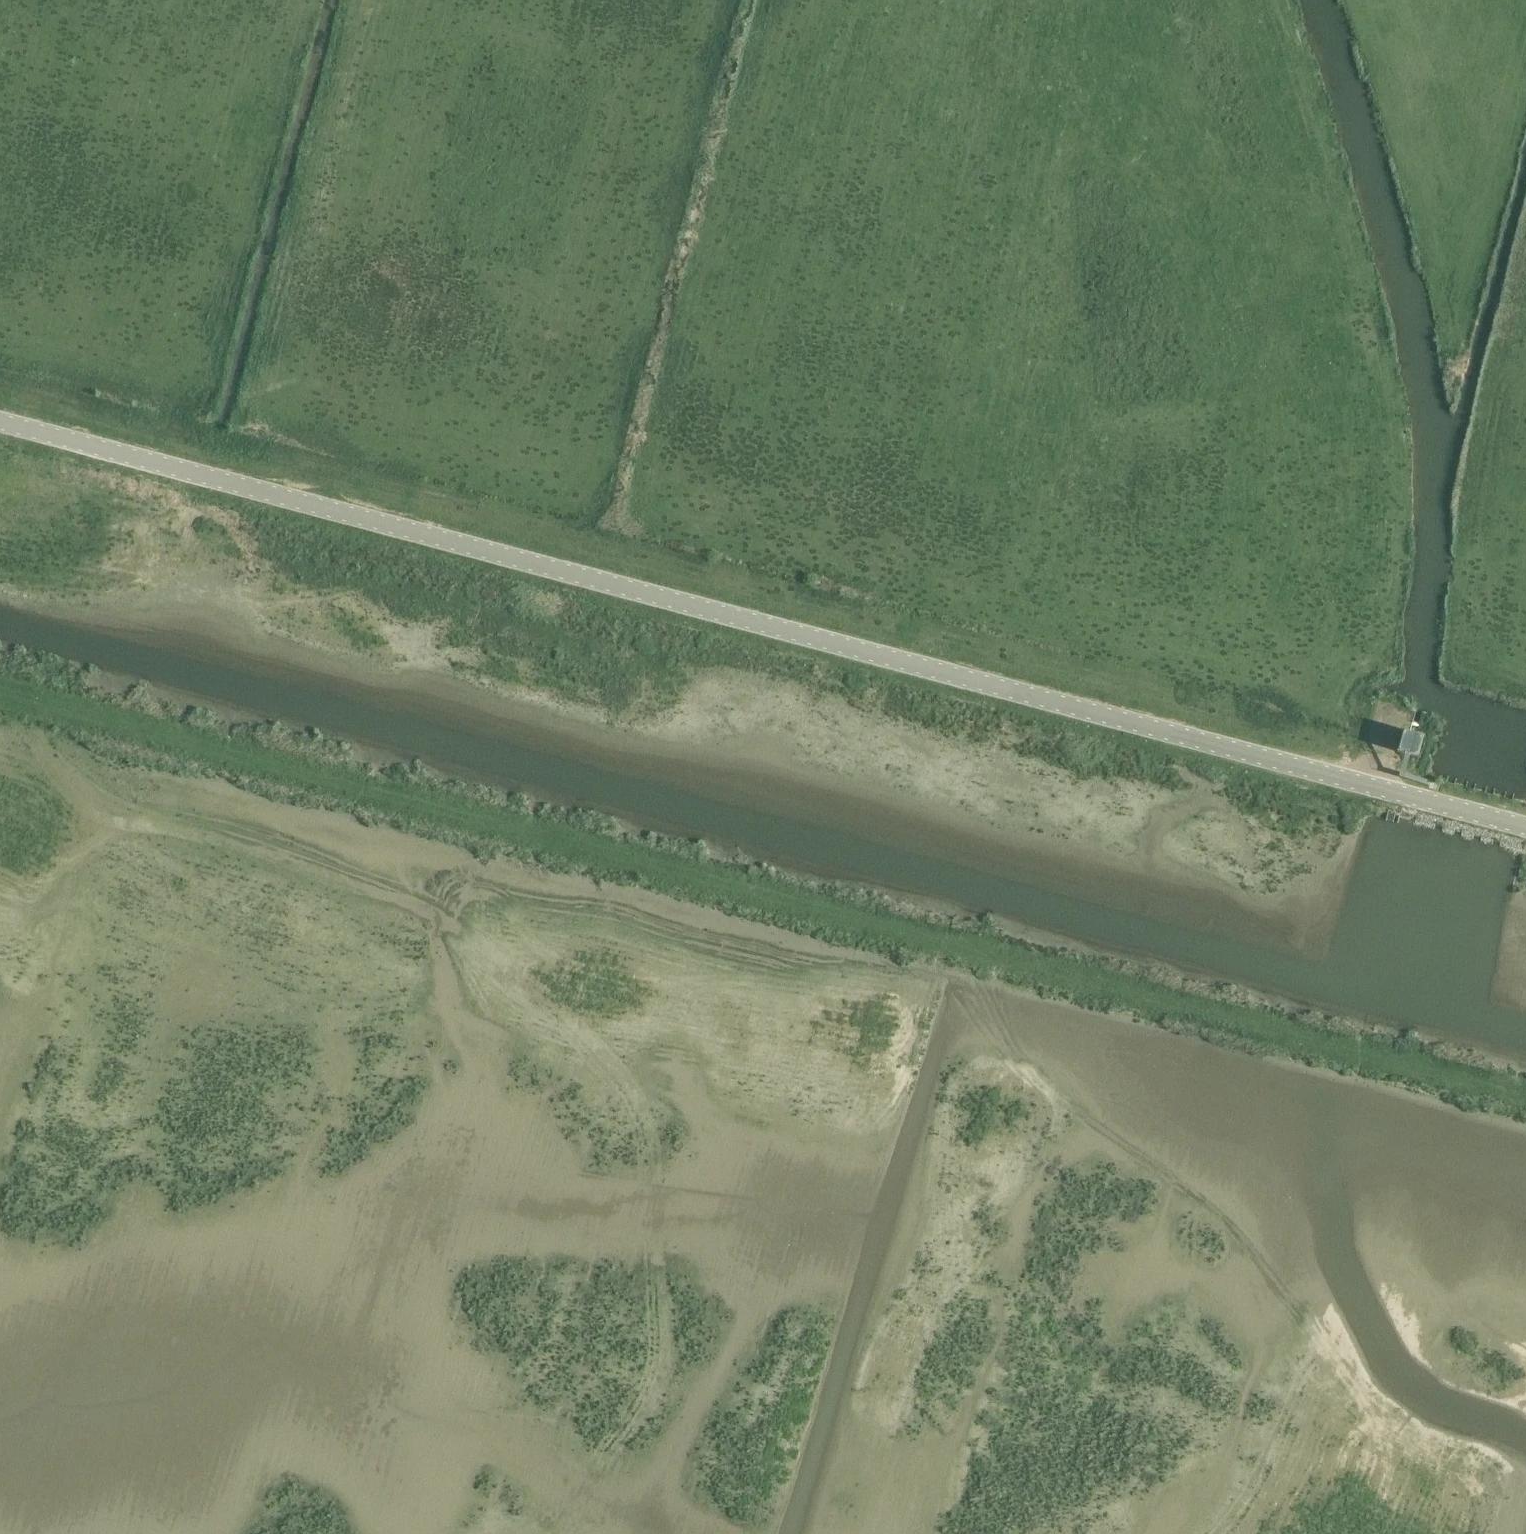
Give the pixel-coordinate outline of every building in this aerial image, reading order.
[(1418,758),(1424,736),(1403,731),(1397,752),(1406,755),(1418,758)]
